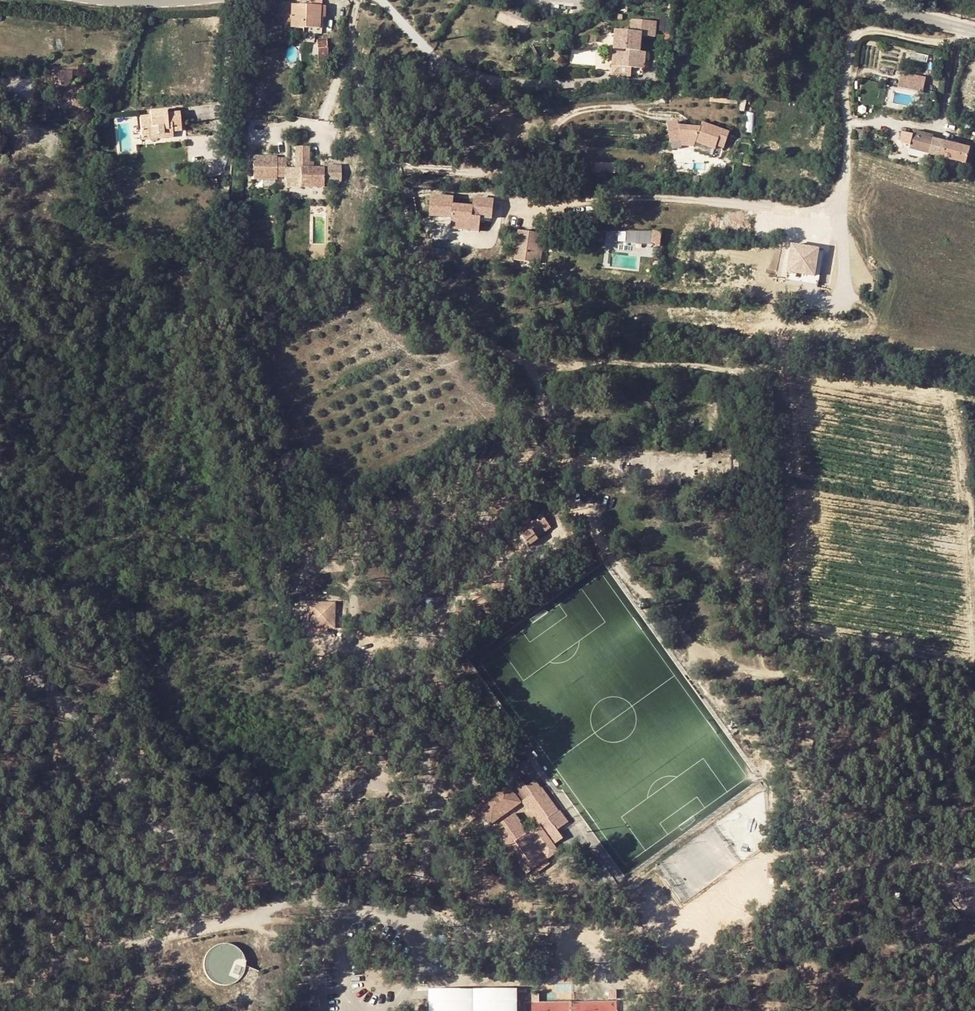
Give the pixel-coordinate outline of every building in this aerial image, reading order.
[(292,15),(291,27),(303,28),(320,30),(321,19),(326,20),(328,9),(324,8),(311,7),(292,5),(292,15)] [(623,51),(622,67),(637,69),(648,69),(649,52),(643,51),(644,37),(659,38),(659,23),(634,21),(633,32),(617,31),(616,51),(623,51)] [(329,57),(329,55),(329,42),(319,42),(319,54),(319,57),(329,57)] [(637,78),(637,69),(622,67),(623,51),(616,51),(614,77),(637,78)] [(59,81),(73,81),(73,70),(60,69),(59,81)] [(921,79),(903,77),(901,91),(919,94),(921,79)] [(59,100),(71,100),(78,99),(78,87),(72,87),(73,81),(59,81),(59,100)] [(149,114),(140,115),(143,136),(143,139),(163,137),(174,136),(173,130),(181,129),(179,111),(168,113),(168,109),(149,111),(149,114)] [(704,125),(702,130),(679,128),(679,123),(668,125),(671,145),(682,143),(683,143),(696,144),(697,144),(715,150),(716,147),(718,142),(727,145),(730,134),(704,125)] [(909,145),(912,133),(902,131),(899,143),(909,145)] [(932,149),(930,157),(966,166),(970,149),(935,141),(936,138),(916,133),(913,146),(932,149)] [(716,147),(725,150),(727,145),(718,142),(716,147)] [(0,151),(0,160),(13,165),(19,149),(12,146),(10,152),(1,148),(0,151)] [(911,152),(930,157),(932,149),(913,146),(911,152)] [(297,182),(297,189),(320,191),(320,186),(338,188),(339,172),(322,170),(322,173),(311,172),(307,172),(308,150),(295,149),(293,170),(288,170),(287,181),(297,182)] [(274,177),(283,178),(284,170),(285,160),(275,159),(276,157),(252,155),(250,178),(274,180),(274,177)] [(615,171),(615,162),(597,162),(598,171),(615,171)] [(287,181),(288,170),(284,170),(283,178),(283,188),(297,189),(297,182),(287,181)] [(430,195),(428,214),(450,216),(450,219),(464,221),(463,229),(478,231),(479,217),(491,218),(493,200),(473,198),(472,207),(452,204),(453,197),(430,195)] [(464,221),(450,219),(449,227),(463,229),(464,221)] [(539,234),(517,230),(514,259),(524,261),(535,262),(539,234)] [(667,234),(659,233),(657,244),(661,244),(661,247),(666,247),(667,234)] [(539,234),(535,262),(540,263),(545,234),(539,234)] [(818,249),(792,244),(787,272),(814,276),(818,249)] [(295,460),(291,452),(280,456),(283,465),(295,460)] [(529,517),(513,530),(527,547),(552,527),(541,513),(531,521),(529,517)] [(333,609),(333,602),(310,602),(310,608),(309,617),(309,622),(333,623),(333,617),(333,609)] [(512,793),(522,806),(534,822),(539,818),(545,826),(541,829),(547,836),(556,830),(558,834),(570,825),(561,814),(560,814),(542,791),(542,792),(536,785),(527,791),(524,786),(512,793)] [(492,828),(522,806),(512,793),(507,786),(477,808),(492,828)] [(500,840),(508,852),(516,846),(531,866),(544,857),(515,817),(502,827),(507,835),(500,840)] [(539,818),(534,822),(540,830),(541,829),(545,826),(539,818)] [(516,846),(508,852),(527,878),(548,863),(544,857),(531,866),(516,846)] [(246,957),(243,951),(237,946),(230,944),(223,944),(216,946),(210,950),(207,957),(205,963),(206,970),(208,976),(213,981),(218,984),(225,985),(232,985),(238,982),(243,978),(246,972),(247,964),(246,957)] [(428,988),(428,1010),(517,1010),(517,988),(474,988),(428,988)] [(540,990),(531,990),(531,1003),(540,1002),(540,990)]
